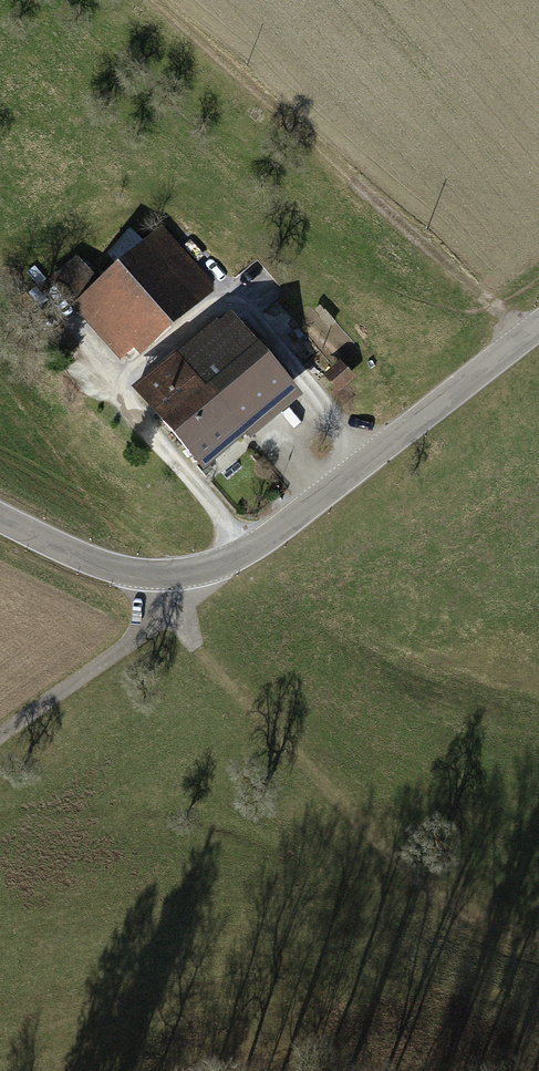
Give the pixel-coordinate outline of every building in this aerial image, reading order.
[(162,228),(72,306),(124,366),(214,288),(162,228)] [(133,388),(201,466),(295,384),(231,312),(219,322),(216,319),(176,355),(174,352),(133,388)] [(342,361),(325,377),(339,393),(357,377),(342,361)]
